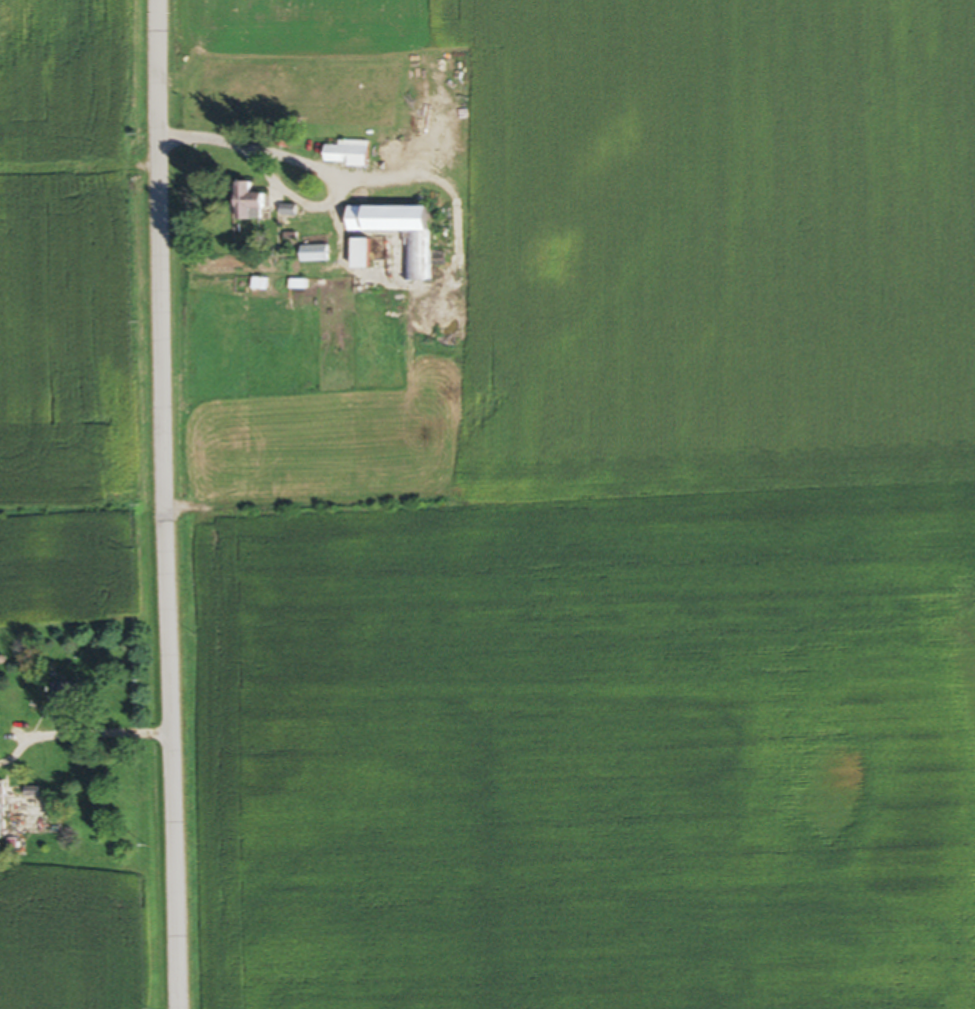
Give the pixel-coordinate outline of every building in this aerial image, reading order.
[(331,149),(331,168),(374,169),(375,145),(343,144),(343,149),(331,149)] [(244,223),(271,223),(271,196),(259,196),(259,185),(244,185),(244,223)] [(286,219),(299,219),(299,209),(286,209),(286,219)] [(437,210),(355,210),(355,234),(437,234),(437,210)] [(356,242),(356,273),(375,273),(375,242),(356,242)] [(304,249),(304,265),(331,265),(331,249),(304,249)] [(9,843),(9,790),(0,790),(0,843),(9,843)]
